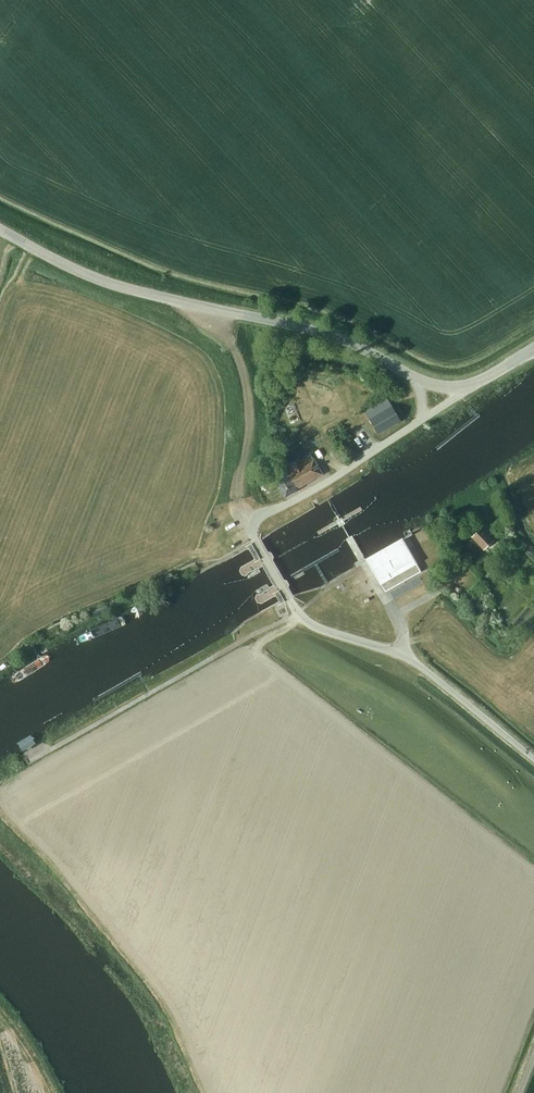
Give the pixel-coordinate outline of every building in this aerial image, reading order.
[(392,406),(388,398),(365,411),(370,419),(378,434),(401,420),(393,406),(392,406)] [(322,474),(311,454),(300,461),(299,459),(290,464),(291,466),(285,470),(284,469),(273,475),(285,497),(297,490),(296,489),(322,474)] [(334,522),(338,528),(346,524),(342,517),(339,519),(334,522)] [(493,541),(481,528),(472,536),(484,549),(493,541)] [(421,571),(402,538),(366,558),(385,592),(421,571)] [(464,547),(458,540),(452,545),(459,552),(464,547)] [(240,571),(242,575),(246,576),(257,569),(273,560),(274,556),(272,552),(268,551),(261,555),(241,567),(240,571)] [(255,598),(257,602),(261,603),(282,591),(288,588),(289,584),(287,580),(284,579),(268,588),(256,594),(255,598)] [(7,678),(12,687),(59,658),(53,649),(7,678)]
